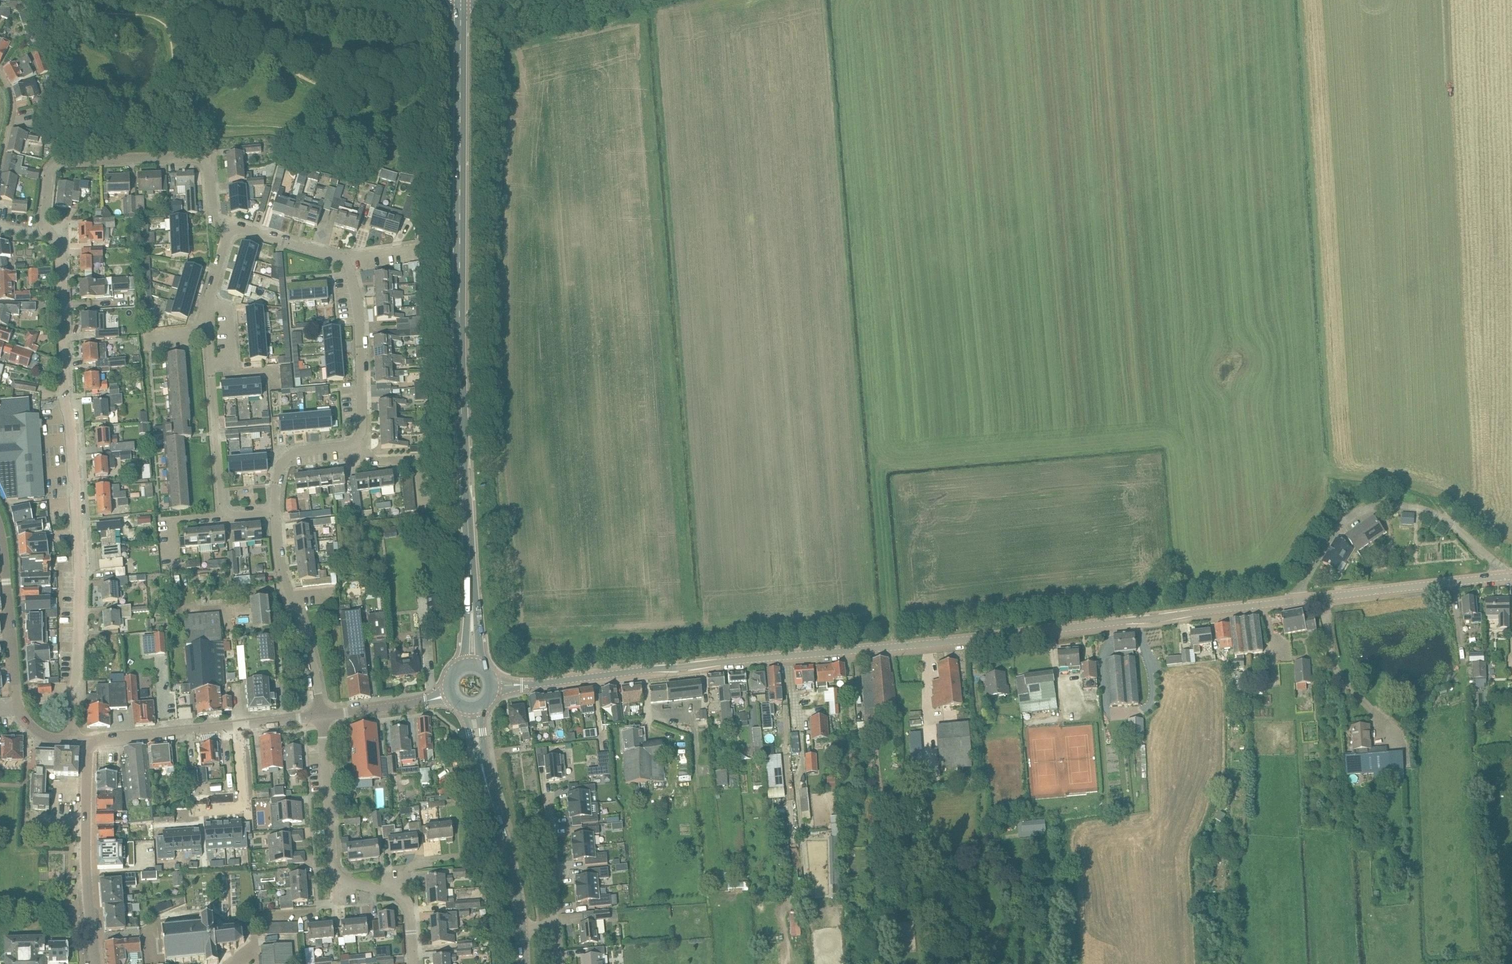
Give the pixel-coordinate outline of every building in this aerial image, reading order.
[(0,9),(0,15),(8,18),(10,15),(10,9),(0,9)] [(35,31),(32,24),(25,28),(28,35),(35,31)] [(0,48),(0,63),(9,47),(10,44),(4,41),(0,48)] [(42,75),(50,72),(44,55),(36,58),(42,75)] [(12,64),(4,69),(12,85),(22,80),(18,73),(23,70),(19,61),(12,64)] [(13,87),(17,101),(26,99),(34,96),(31,84),(36,83),(34,79),(32,79),(23,82),(23,84),(13,87)] [(41,96),(42,104),(47,103),(61,99),(58,92),(41,96)] [(24,139),(26,140),(27,139),(28,133),(12,130),(7,152),(21,155),(24,139)] [(228,168),(243,167),(242,156),(245,156),(245,154),(261,152),(261,145),(233,148),(234,154),(227,155),(228,168)] [(3,172),(38,180),(40,171),(21,168),(23,158),(7,154),(3,172)] [(284,190),(280,188),(285,167),(279,165),(272,191),(279,193),(272,213),(283,216),(288,201),(281,199),(284,190)] [(244,174),(243,167),(228,168),(229,182),(245,180),(247,179),(253,179),(252,173),(244,174)] [(176,173),(177,183),(177,186),(186,186),(187,207),(185,207),(185,214),(198,213),(197,207),(195,207),(194,172),(185,172),(182,172),(182,173),(176,173)] [(310,172),(308,177),(318,180),(320,175),(310,172)] [(12,200),(17,177),(3,174),(0,187),(0,198),(12,200)] [(167,191),(167,187),(167,177),(160,177),(160,174),(139,175),(140,191),(161,191),(161,192),(167,191)] [(129,193),(129,186),(129,176),(107,176),(107,185),(107,186),(108,194),(129,193)] [(264,178),(253,179),(247,179),(247,187),(264,186),(264,178)] [(71,208),(72,204),(73,192),(79,193),(80,185),(81,181),(74,180),(74,184),(60,182),(57,206),(71,208)] [(338,184),(336,188),(334,196),(340,198),(344,186),(338,184)] [(334,196),(336,188),(329,186),(325,198),(333,200),(334,196)] [(230,201),(246,200),(245,187),(229,188),(230,201)] [(377,188),(375,194),(371,208),(376,210),(371,228),(383,231),(390,210),(377,206),(382,190),(377,188)] [(371,208),(375,194),(369,193),(365,207),(371,208)] [(288,201),(283,216),(295,220),(302,195),(298,194),(295,203),(288,201)] [(305,196),(302,195),(295,220),(306,223),(310,207),(303,205),(305,196)] [(403,213),(390,210),(383,231),(396,235),(402,218),(407,219),(412,204),(413,201),(413,199),(408,197),(403,213)] [(127,198),(123,198),(124,219),(128,219),(132,219),(135,218),(135,204),(135,198),(127,198)] [(247,213),(246,200),(230,201),(231,214),(247,213)] [(318,209),(310,207),(306,223),(317,226),(324,201),(320,200),(318,209)] [(345,228),(350,212),(343,210),(346,201),(342,200),(335,225),(345,228)] [(181,201),(170,202),(170,211),(182,211),(181,201)] [(412,204),(407,219),(416,222),(417,203),(413,201),(412,204)] [(28,204),(13,203),(12,211),(27,213),(28,204)] [(350,212),(345,228),(357,232),(365,207),(360,205),(357,215),(350,212)] [(171,232),(187,231),(186,218),(170,219),(171,232)] [(104,235),(100,235),(100,228),(92,228),(92,226),(79,226),(80,243),(104,242),(104,235)] [(188,244),(187,231),(171,232),(172,244),(188,244)] [(154,233),(149,233),(144,233),(144,246),(149,246),(149,236),(154,236),(154,233)] [(7,269),(5,257),(10,257),(9,242),(0,243),(0,269),(7,269)] [(188,244),(172,244),(173,257),(188,256),(188,244)] [(243,244),(239,256),(254,261),(258,248),(243,244)] [(81,271),(91,271),(92,271),(92,266),(103,265),(103,248),(91,249),(91,257),(80,258),(81,271)] [(278,268),(283,267),(281,254),(273,254),(274,266),(278,268)] [(239,256),(236,268),(251,273),(254,261),(239,256)] [(421,282),(420,275),(419,263),(413,264),(415,283),(421,282)] [(183,278),(198,282),(201,270),(186,266),(183,278)] [(251,273),(236,268),(232,281),(247,285),(251,273)] [(38,269),(30,269),(30,285),(38,284),(38,269)] [(0,273),(0,301),(8,301),(15,300),(15,293),(15,286),(13,286),(12,281),(16,281),(16,272),(9,272),(7,272),(0,273)] [(392,285),(392,284),(397,284),(396,277),(401,277),(401,273),(375,274),(375,286),(392,285)] [(82,299),(92,299),(95,299),(95,298),(111,297),(111,292),(129,291),(128,278),(102,279),(103,283),(95,283),(81,283),(82,299)] [(198,282),(183,278),(179,290),(194,295),(198,282)] [(247,285),(232,281),(228,293),(244,297),(247,285)] [(328,304),(327,300),(326,284),(313,285),(315,301),(321,300),(322,304),(328,304)] [(313,285),(301,286),(302,302),(315,301),(313,285)] [(392,285),(375,286),(376,297),(403,296),(402,291),(393,292),(392,285)] [(302,302),(301,286),(288,287),(289,303),(302,302)] [(179,290),(176,303),(191,307),(194,295),(179,290)] [(403,300),(403,296),(376,297),(377,309),(394,308),(393,300),(403,300)] [(191,307),(176,303),(170,301),(166,313),(187,319),(191,307)] [(33,304),(0,302),(0,324),(7,326),(9,319),(18,320),(18,316),(19,316),(19,311),(33,312),(33,304)] [(394,314),(394,308),(377,309),(377,320),(404,319),(404,314),(394,314)] [(248,323),(263,321),(262,309),(247,310),(248,323)] [(82,332),(92,331),(96,331),(96,330),(104,329),(104,322),(96,322),(96,315),(82,315),(82,332)] [(155,316),(148,316),(149,330),(166,328),(165,320),(156,320),(155,316)] [(264,334),(263,321),(248,323),(249,335),(264,334)] [(0,328),(0,341),(9,344),(13,333),(0,328)] [(324,343),(340,342),(339,329),(323,330),(324,343)] [(104,331),(105,339),(119,338),(119,330),(104,331)] [(26,340),(28,341),(25,348),(36,352),(38,347),(35,345),(38,336),(29,333),(26,340)] [(265,347),(264,334),(249,335),(250,348),(265,347)] [(375,350),(391,349),(391,342),(400,341),(400,337),(374,338),(375,350)] [(89,346),(83,347),(84,363),(94,362),(98,362),(106,362),(105,353),(105,346),(97,346),(96,340),(89,340),(89,346)] [(341,354),(340,342),(324,343),(325,356),(341,354)] [(22,351),(0,343),(0,357),(1,357),(3,351),(11,354),(9,361),(27,367),(32,354),(22,351)] [(289,345),(285,345),(286,357),(278,358),(278,364),(291,363),(289,345)] [(267,360),(265,347),(250,348),(251,361),(267,360)] [(391,357),(391,349),(375,350),(375,361),(401,360),(401,356),(391,357)] [(166,369),(184,368),(185,368),(185,359),(183,359),(183,355),(184,354),(165,355),(166,362),(168,361),(169,368),(166,368),(166,369)] [(341,354),(325,356),(326,368),(342,367),(341,354)] [(109,360),(110,368),(125,367),(125,359),(109,360)] [(401,364),(401,360),(375,361),(376,372),(392,372),(392,364),(401,364)] [(342,367),(326,368),(327,381),(343,380),(342,367)] [(184,368),(166,369),(167,375),(169,375),(170,382),(167,382),(167,384),(185,382),(185,381),(187,381),(186,373),(184,373),(184,368)] [(311,370),(300,370),(295,371),(296,379),(312,377),(311,370)] [(403,371),(392,372),(376,372),(376,384),(399,383),(399,377),(403,376),(403,371)] [(86,392),(96,391),(99,391),(99,390),(107,390),(107,383),(99,383),(98,374),(85,375),(86,392)] [(37,386),(27,384),(15,381),(14,388),(35,392),(37,386)] [(260,381),(247,382),(248,398),(261,397),(260,381)] [(185,382),(167,384),(168,388),(171,388),(171,395),(168,396),(168,398),(186,396),(186,395),(188,395),(187,386),(186,386),(185,382)] [(248,398),(247,382),(234,383),(236,399),(248,398)] [(236,399),(234,383),(222,384),(223,400),(236,399)] [(316,387),(316,392),(317,403),(322,403),(322,396),(328,396),(327,386),(316,387)] [(116,412),(115,406),(123,406),(122,395),(106,396),(107,402),(95,403),(95,404),(93,405),(93,410),(95,410),(96,420),(108,419),(108,413),(116,412)] [(186,396),(168,398),(169,402),(172,402),(172,409),(169,409),(169,412),(187,410),(187,408),(189,408),(188,400),(187,400),(186,396)] [(7,500),(44,497),(39,415),(30,416),(29,399),(19,399),(0,400),(0,484),(7,500)] [(380,414),(396,413),(396,406),(405,405),(405,400),(379,402),(380,414)] [(188,413),(187,410),(169,412),(170,415),(173,415),(174,422),(170,422),(170,423),(173,423),(173,426),(190,424),(189,413),(188,413)] [(139,424),(147,424),(147,412),(139,412),(139,424)] [(263,420),(258,421),(258,425),(270,424),(269,412),(262,413),(263,420)] [(397,420),(396,413),(380,414),(380,425),(406,424),(406,420),(397,420)] [(318,415),(319,430),(332,429),(331,428),(331,422),(330,414),(318,415)] [(319,430),(318,415),(305,416),(306,432),(319,430)] [(306,432),(305,416),(292,417),(293,433),(306,432)] [(293,433),(292,417),(279,418),(281,434),(293,433)] [(238,427),(238,422),(238,418),(225,419),(225,428),(238,427)] [(183,439),(191,438),(191,434),(190,424),(173,426),(153,427),(154,436),(165,435),(165,440),(163,440),(163,441),(183,439)] [(406,424),(380,425),(381,436),(397,436),(397,429),(406,428),(406,424)] [(98,448),(108,447),(110,447),(110,445),(117,445),(117,439),(109,439),(109,430),(97,431),(98,448)] [(239,435),(239,430),(226,431),(226,440),(240,439),(239,435)] [(397,436),(381,436),(381,448),(408,447),(408,442),(398,443),(397,436)] [(183,439),(163,441),(164,444),(167,444),(167,451),(164,451),(165,453),(183,452),(183,450),(184,450),(183,441),(183,439)] [(121,444),(122,452),(135,451),(135,443),(121,444)] [(121,458),(120,454),(120,452),(107,453),(107,459),(95,460),(95,462),(94,463),(94,466),(95,467),(96,476),(106,476),(108,476),(108,469),(115,469),(115,462),(115,459),(121,458)] [(183,452),(165,453),(165,457),(168,457),(169,464),(165,465),(166,466),(184,465),(184,463),(185,463),(184,455),(183,455),(183,452)] [(253,457),(255,473),(267,472),(266,456),(253,457)] [(255,473),(253,457),(241,458),(242,474),(255,473)] [(242,474),(241,458),(228,459),(229,475),(242,474)] [(184,465),(166,466),(166,471),(169,471),(170,478),(167,479),(185,478),(185,477),(186,477),(186,468),(184,468),(184,465)] [(346,494),(345,485),(343,470),(330,472),(333,495),(346,494)] [(330,472),(318,473),(320,488),(328,487),(329,496),(333,495),(330,472)] [(379,474),(381,489),(394,487),(392,472),(379,474)] [(318,473),(306,475),(308,490),(316,489),(317,496),(321,495),(320,488),(318,473)] [(379,474),(366,476),(368,490),(381,489),(379,474)] [(308,490),(306,475),(295,476),(296,491),(308,490)] [(368,490),(366,476),(355,477),(357,492),(368,490)] [(185,482),(185,478),(167,479),(167,484),(170,484),(171,491),(168,491),(168,492),(186,491),(186,490),(187,490),(187,482),(185,482)] [(110,500),(110,499),(118,499),(118,493),(119,493),(118,486),(109,487),(109,486),(96,487),(97,501),(110,500)] [(186,495),(186,491),(168,492),(168,498),(171,497),(172,505),(169,505),(170,511),(189,509),(189,508),(187,508),(187,504),(188,503),(188,495),(186,495)] [(354,507),(354,512),(361,512),(359,496),(353,496),(354,507)] [(111,514),(110,500),(97,501),(98,515),(111,514)] [(17,523),(32,520),(29,505),(12,508),(15,524),(17,523)] [(1402,513),(1402,521),(1414,522),(1414,513),(1402,513)] [(1372,541),(1370,538),(1382,530),(1374,518),(1374,517),(1346,535),(1353,545),(1358,551),(1372,541)] [(32,520),(17,523),(17,524),(19,534),(43,532),(41,525),(47,523),(47,521),(46,518),(32,520)] [(336,518),(314,520),(315,527),(337,524),(336,518)] [(102,548),(116,547),(115,532),(120,531),(119,523),(97,525),(98,533),(101,533),(102,548)] [(260,525),(245,526),(247,543),(255,542),(255,547),(261,546),(260,525)] [(247,543),(245,526),(232,527),(234,549),(240,549),(239,544),(247,543)] [(304,527),(294,529),(296,542),(316,539),(315,535),(310,535),(309,527),(304,527)] [(198,546),(197,531),(196,531),(196,529),(190,530),(190,532),(184,532),(184,538),(179,538),(180,549),(180,548),(185,548),(185,552),(198,551),(198,546)] [(223,529),(211,530),(212,545),(225,544),(223,529)] [(198,546),(199,546),(199,551),(212,549),(212,552),(212,545),(211,530),(197,531),(198,546)] [(397,539),(396,530),(384,532),(385,541),(397,539)] [(20,557),(49,556),(46,534),(19,536),(20,557)] [(317,539),(316,539),(296,542),(297,555),(312,553),(318,552),(317,539)] [(1348,555),(1352,549),(1337,540),(1323,563),(1336,570),(1346,554),(1348,555)] [(116,547),(102,548),(103,562),(100,562),(101,570),(123,569),(122,561),(121,561),(117,561),(116,547)] [(228,553),(229,567),(231,567),(232,575),(238,574),(236,553),(228,553)] [(314,564),(312,553),(297,555),(298,568),(319,565),(319,564),(314,564)] [(21,575),(48,574),(48,572),(51,572),(51,557),(50,557),(20,559),(21,575)] [(319,565),(298,568),(300,581),(302,581),(303,587),(332,584),(331,577),(315,579),(314,572),(320,571),(319,565)] [(52,574),(48,574),(21,575),(21,587),(32,587),(32,589),(38,589),(38,587),(51,586),(50,576),(52,576),(52,574)] [(235,586),(251,584),(250,577),(250,576),(235,577),(235,586)] [(250,577),(251,584),(265,583),(264,576),(250,577)] [(127,578),(123,579),(113,579),(114,585),(102,586),(103,602),(117,601),(116,588),(127,588),(127,578)] [(38,589),(32,589),(32,590),(21,591),(21,599),(39,599),(39,595),(51,594),(51,589),(38,589)] [(254,629),(260,628),(270,627),(267,598),(251,600),(254,629)] [(1463,599),(1464,609),(1464,616),(1464,622),(1482,621),(1482,614),(1477,614),(1476,598),(1463,599)] [(39,599),(21,599),(21,600),(26,600),(26,613),(50,611),(50,619),(48,620),(48,625),(57,625),(57,611),(51,611),(50,599),(39,599)] [(439,615),(438,599),(428,599),(429,616),(439,615)] [(1509,616),(1509,599),(1486,599),(1487,616),(1500,616),(1500,628),(1509,628),(1509,616)] [(147,608),(130,609),(130,606),(118,607),(118,613),(104,614),(105,629),(119,628),(119,619),(131,618),(131,614),(147,613),(147,608)] [(340,614),(350,700),(370,698),(360,612),(350,614),(349,606),(340,607),(341,614),(340,614)] [(1317,630),(1315,616),(1305,618),(1303,610),(1281,614),(1283,624),(1285,634),(1307,630),(1307,628),(1316,626),(1317,630)] [(206,691),(208,716),(222,714),(222,710),(232,709),(232,699),(221,701),(220,689),(217,689),(217,687),(224,687),(223,673),(229,672),(228,659),(225,660),(223,643),(222,643),(219,613),(182,617),(188,672),(190,672),(191,686),(209,684),(209,690),(206,691)] [(26,616),(27,645),(47,645),(47,615),(26,616)] [(1236,656),(1245,655),(1263,652),(1260,626),(1259,616),(1231,620),(1232,630),(1235,656),(1236,656)] [(383,617),(367,619),(370,640),(376,640),(376,641),(373,642),(375,661),(386,659),(384,639),(386,638),(383,617)] [(1216,626),(1217,636),(1218,642),(1219,651),(1225,650),(1224,645),(1232,644),(1230,624),(1216,626)] [(1212,644),(1212,641),(1210,631),(1192,633),(1193,646),(1194,654),(1201,653),(1200,645),(1212,644)] [(1107,660),(1108,670),(1110,707),(1138,705),(1135,658),(1134,658),(1133,651),(1136,651),(1136,643),(1135,633),(1115,635),(1117,660),(1107,660)] [(155,636),(143,637),(144,647),(156,646),(156,654),(165,654),(163,634),(155,635),(155,636)] [(248,701),(249,711),(277,709),(276,696),(270,697),(268,682),(276,681),(272,637),(263,638),(249,639),(248,637),(242,638),(248,701)] [(413,653),(421,653),(420,639),(412,640),(413,653)] [(27,663),(49,662),(48,653),(58,652),(58,645),(48,646),(27,648),(27,663)] [(1081,671),(1080,659),(1079,649),(1059,650),(1060,669),(1069,668),(1069,672),(1081,671)] [(1191,664),(1191,663),(1195,663),(1194,655),(1190,655),(1189,651),(1182,652),(1183,656),(1166,658),(1168,667),(1191,664)] [(1483,661),(1483,652),(1467,653),(1468,662),(1483,661)] [(413,656),(412,656),(408,656),(409,662),(399,663),(398,653),(391,654),(393,678),(418,675),(416,656),(413,656)] [(1245,655),(1236,656),(1237,659),(1235,659),(1236,668),(1237,668),(1238,674),(1239,674),(1245,674),(1245,655)] [(865,711),(874,710),(896,708),(893,674),(890,674),(888,658),(870,660),(872,675),(862,676),(865,711)] [(1296,684),(1311,683),(1310,660),(1295,661),(1296,684)] [(932,698),(933,708),(962,705),(957,661),(937,663),(939,680),(932,681),(934,698),(932,698)] [(49,662),(27,663),(29,683),(43,682),(44,681),(44,680),(43,662),(49,662)] [(1082,664),(1083,674),(1084,690),(1087,690),(1087,696),(1098,695),(1096,663),(1082,664)] [(1474,678),(1486,678),(1485,663),(1473,664),(1474,678)] [(824,693),(825,703),(834,703),(836,718),(846,717),(845,702),(847,702),(846,688),(829,690),(828,683),(834,682),(834,680),(845,679),(844,664),(817,667),(817,677),(818,683),(816,683),(817,693),(824,693)] [(814,684),(814,676),(813,666),(794,667),(795,686),(814,684)] [(767,669),(768,679),(770,705),(761,705),(762,730),(772,730),(771,716),(774,716),(773,705),(782,704),(779,668),(767,669)] [(198,717),(208,716),(206,691),(209,690),(209,684),(191,686),(190,672),(188,672),(189,684),(188,684),(189,692),(195,692),(197,707),(198,717)] [(728,674),(729,683),(730,696),(731,696),(733,707),(735,707),(734,692),(747,691),(745,672),(728,674)] [(998,696),(1009,695),(1008,687),(1006,687),(1004,673),(992,675),(993,682),(985,682),(987,695),(997,694),(998,696)] [(1017,677),(1018,687),(1021,714),(1058,709),(1053,673),(1017,677)] [(729,709),(728,703),(729,703),(728,686),(725,686),(724,674),(707,675),(707,685),(707,688),(718,687),(721,724),(732,723),(731,709),(729,709)] [(750,682),(751,692),(751,694),(766,692),(764,675),(753,676),(754,682),(750,682)] [(125,684),(127,704),(133,704),(134,717),(134,727),(155,725),(154,715),(154,703),(137,704),(136,678),(125,678),(125,684)] [(127,704),(125,684),(110,685),(110,684),(109,684),(109,685),(108,685),(108,682),(106,682),(105,680),(97,681),(97,685),(96,685),(96,695),(89,695),(89,699),(87,699),(87,707),(88,728),(110,727),(109,710),(127,709),(127,704)] [(649,687),(651,703),(702,698),(700,681),(649,687)] [(52,693),(51,685),(38,686),(38,694),(52,693)] [(624,717),(630,717),(629,704),(642,702),(641,685),(622,687),(624,717)] [(599,695),(601,709),(615,708),(616,715),(622,715),(620,698),(617,699),(615,687),(602,689),(603,695),(599,695)] [(581,707),(582,714),(594,712),(593,705),(592,689),(579,691),(580,707),(581,707)] [(579,691),(560,694),(562,709),(563,708),(564,719),(570,718),(569,708),(570,708),(570,714),(576,713),(575,708),(580,707),(579,691)] [(824,693),(817,693),(815,694),(814,693),(810,693),(811,704),(825,703),(824,693)] [(560,694),(544,696),(545,706),(550,705),(551,710),(562,709),(560,694)] [(545,706),(544,696),(529,698),(532,713),(541,712),(542,724),(548,724),(545,706)] [(523,741),(530,740),(527,720),(525,720),(523,707),(509,709),(511,727),(519,726),(521,734),(522,734),(523,741)] [(828,728),(829,728),(827,707),(811,708),(813,740),(825,739),(825,738),(829,738),(828,728)] [(874,710),(865,711),(864,711),(866,740),(876,739),(874,710)] [(747,713),(739,713),(740,721),(748,720),(747,713)] [(417,721),(420,761),(427,761),(427,751),(433,750),(430,718),(419,719),(417,721)] [(1129,740),(1144,739),(1143,718),(1128,719),(1129,740)] [(969,733),(969,732),(968,722),(936,724),(940,771),(972,768),(969,737),(973,737),(973,733),(969,733)] [(352,747),(377,745),(376,734),(376,725),(350,726),(352,747)] [(1370,749),(1370,736),(1369,726),(1353,727),(1355,756),(1345,756),(1346,774),(1383,772),(1390,771),(1390,770),(1389,753),(1368,755),(1368,749),(1370,749)] [(393,753),(399,753),(400,761),(416,760),(415,751),(411,751),(410,741),(408,741),(407,728),(391,729),(391,739),(393,753)] [(763,757),(763,751),(761,729),(753,729),(755,758),(763,757)] [(626,783),(666,781),(662,742),(643,744),(642,731),(623,733),(624,752),(625,752),(626,783)] [(797,733),(791,734),(793,754),(799,754),(797,733)] [(926,809),(921,733),(910,734),(914,810),(926,809)] [(281,757),(281,748),(280,736),(260,737),(263,772),(270,771),(272,798),(285,797),(284,789),(283,780),(285,780),(284,769),(282,769),(281,757)] [(25,766),(25,738),(0,738),(0,766),(25,766)] [(148,746),(149,756),(150,770),(166,769),(166,774),(168,775),(175,774),(175,768),(173,768),(171,744),(157,745),(148,746)] [(213,764),(219,764),(217,744),(202,745),(202,748),(200,748),(201,768),(213,767),(213,764)] [(377,745),(352,747),(354,781),(380,779),(377,745)] [(128,813),(128,824),(153,822),(146,746),(124,748),(125,760),(122,760),(121,760),(122,775),(124,792),(125,792),(128,813)] [(281,748),(281,757),(286,756),(287,771),(302,770),(301,747),(281,748)] [(547,781),(562,779),(561,777),(566,777),(564,756),(555,756),(555,757),(547,758),(546,748),(536,749),(538,762),(545,762),(547,781)] [(54,775),(78,776),(79,751),(55,750),(55,751),(36,750),(35,773),(37,773),(36,778),(31,778),(30,802),(33,802),(33,810),(49,810),(50,799),(46,799),(47,773),(54,773),(54,775)] [(763,751),(763,757),(764,757),(766,789),(783,788),(781,756),(778,756),(777,750),(763,751)] [(610,767),(608,753),(597,754),(598,768),(610,767)] [(816,754),(805,755),(806,773),(817,772),(816,754)] [(389,774),(397,774),(395,757),(388,758),(389,774)] [(610,767),(598,768),(595,768),(587,769),(588,777),(611,775),(610,767)] [(421,783),(431,783),(430,768),(419,769),(421,783)] [(1390,771),(1383,772),(1384,782),(1404,780),(1403,769),(1390,770),(1390,771)] [(728,785),(727,770),(715,771),(716,786),(728,785)] [(836,772),(829,773),(829,777),(827,777),(827,789),(837,789),(836,772)] [(97,794),(115,793),(115,791),(116,791),(116,784),(116,774),(118,774),(117,773),(97,773),(97,792),(97,794)] [(222,791),(221,789),(221,784),(210,785),(210,792),(222,791)] [(445,785),(438,786),(439,795),(447,793),(445,785)] [(568,799),(569,806),(590,804),(589,793),(595,792),(595,785),(578,786),(578,793),(568,794),(568,799)] [(800,789),(803,821),(814,820),(813,812),(824,811),(823,796),(815,797),(814,788),(800,789)] [(97,794),(97,814),(122,813),(122,793),(115,793),(97,794)] [(199,805),(220,806),(220,794),(199,793),(199,805)] [(285,797),(272,798),(271,798),(272,815),(282,814),(283,823),(302,822),(300,803),(285,805),(285,797)] [(590,804),(569,806),(569,813),(570,818),(581,817),(581,824),(598,822),(597,815),(591,816),(590,804)] [(400,809),(401,816),(412,814),(414,811),(414,808),(414,807),(400,809)] [(372,813),(374,829),(382,828),(382,827),(380,812),(372,813)] [(1221,812),(1216,819),(1221,823),(1226,815),(1221,812)] [(128,813),(122,813),(97,814),(97,826),(107,826),(114,825),(114,823),(123,823),(123,827),(128,827),(128,824),(128,813)] [(345,825),(355,824),(359,824),(359,816),(344,818),(345,825)] [(241,821),(232,822),(234,849),(235,849),(242,849),(247,848),(246,833),(250,832),(250,823),(242,824),(241,821)] [(1047,831),(1046,821),(1018,823),(1019,833),(1047,831)] [(223,822),(214,823),(216,850),(225,849),(223,822)] [(232,822),(223,822),(225,849),(233,848),(233,850),(234,849),(232,822)] [(214,823),(204,824),(206,851),(216,850),(214,823)] [(410,836),(403,837),(404,852),(418,850),(416,836),(422,835),(421,823),(409,824),(410,836)] [(439,825),(441,840),(446,839),(447,843),(453,843),(451,824),(439,825)] [(391,853),(404,852),(403,837),(396,838),(395,825),(382,827),(382,828),(383,839),(389,839),(391,853)] [(441,840),(439,825),(426,826),(428,841),(441,840)] [(98,828),(99,842),(115,841),(114,833),(120,832),(120,827),(108,827),(98,828)] [(572,841),(573,848),(594,846),(593,835),(599,834),(599,827),(582,828),(582,835),(572,836),(572,841)] [(200,829),(190,830),(192,857),(202,856),(200,829)] [(181,830),(172,831),(174,859),(175,859),(174,851),(183,850),(181,830)] [(190,830),(181,830),(183,850),(191,850),(192,857),(190,830)] [(163,837),(156,837),(158,860),(174,859),(172,831),(163,832),(163,837)] [(269,849),(291,848),(290,842),(303,841),(302,831),(289,832),(290,835),(268,837),(269,849)] [(363,860),(362,844),(349,845),(348,838),(340,839),(342,853),(348,852),(349,861),(363,860)] [(362,844),(363,860),(379,858),(377,842),(362,844)] [(98,869),(123,868),(122,843),(97,844),(98,869)] [(595,854),(594,846),(573,848),(573,855),(574,860),(585,859),(585,866),(607,864),(606,853),(595,854)] [(788,846),(777,847),(779,868),(787,867),(786,860),(789,860),(788,846)] [(291,854),(291,848),(269,849),(270,862),(291,861),(291,864),(305,863),(304,853),(291,854)] [(576,883),(576,890),(598,888),(597,879),(609,878),(608,868),(586,870),(586,877),(576,878),(576,883)] [(291,889),(306,888),(305,874),(291,875),(290,869),(277,870),(278,883),(291,882),(291,889)] [(453,870),(454,878),(465,877),(465,869),(453,870)] [(171,873),(172,887),(182,887),(181,873),(171,873)] [(428,892),(445,891),(445,884),(452,883),(452,876),(427,878),(428,892)] [(105,906),(123,905),(122,887),(136,886),(136,879),(100,882),(102,907),(105,907),(105,906)] [(306,888),(291,889),(292,897),(279,898),(280,910),(293,909),(293,902),(307,901),(306,888)] [(599,896),(598,888),(576,890),(577,897),(578,902),(588,901),(589,908),(611,906),(610,896),(610,895),(599,896)] [(445,898),(445,891),(428,892),(429,905),(454,904),(454,897),(445,898)] [(479,900),(468,901),(456,902),(456,909),(479,908),(479,900)] [(165,903),(158,906),(161,912),(172,907),(170,902),(165,904),(165,903)] [(134,919),(134,913),(131,913),(131,904),(123,905),(105,906),(105,907),(107,931),(125,930),(125,929),(137,928),(136,918),(134,919)] [(609,911),(594,912),(594,920),(610,919),(609,911)] [(431,932),(445,931),(458,930),(457,912),(443,913),(443,917),(430,918),(431,932)] [(372,922),(374,939),(385,938),(385,932),(394,931),(393,914),(379,915),(379,921),(372,922)] [(237,949),(236,947),(243,942),(244,943),(245,942),(243,941),(242,933),(244,932),(243,931),(241,932),(234,929),(234,927),(232,927),(233,929),(214,931),(214,929),(213,917),(214,917),(214,916),(213,916),(212,915),(211,915),(211,916),(202,917),(202,916),(200,916),(201,917),(199,917),(199,919),(201,918),(201,923),(163,927),(163,926),(162,926),(163,937),(161,937),(161,939),(163,939),(164,951),(162,952),(163,953),(164,953),(166,963),(167,963),(205,959),(206,963),(219,963),(217,963),(216,951),(216,949),(235,948),(235,950),(237,949)] [(360,921),(354,921),(355,938),(368,937),(366,916),(359,917),(360,921)] [(321,941),(320,925),(314,925),(313,921),(307,922),(309,942),(321,941)] [(355,938),(354,921),(341,922),(343,939),(355,938)] [(582,944),(592,943),(597,942),(595,922),(580,924),(582,944)] [(332,923),(320,925),(321,941),(334,940),(332,923)] [(445,931),(431,932),(432,944),(454,943),(454,937),(446,938),(445,931)] [(5,963),(59,963),(68,963),(68,943),(49,944),(49,945),(44,945),(44,938),(5,939),(5,963)] [(138,963),(138,960),(142,960),(140,939),(105,942),(107,963),(138,963)] [(292,944),(261,946),(262,961),(259,961),(259,963),(293,963),(292,944)] [(601,955),(606,955),(606,947),(596,948),(596,955),(583,956),(583,963),(601,963),(601,955)] [(305,949),(306,963),(315,963),(314,960),(314,948),(305,949)] [(377,961),(391,960),(390,949),(376,950),(376,960),(377,961)] [(449,963),(455,963),(455,956),(434,957),(434,963),(449,963)]
